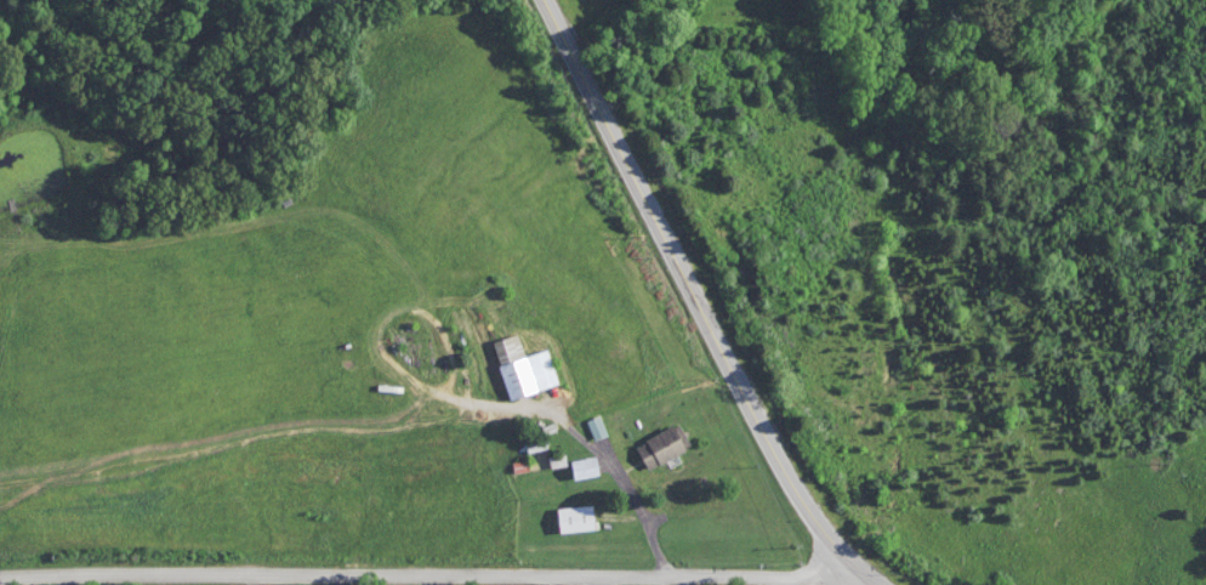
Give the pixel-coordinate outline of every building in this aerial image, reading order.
[(557,385),(547,350),(524,357),(517,335),(490,343),(507,399),(557,385)] [(602,432),(593,416),(581,422),(590,438),(602,432)] [(607,435),(601,419),(588,424),(596,441),(607,435)] [(647,471),(689,448),(676,424),(633,448),(647,471)] [(568,461),(570,479),(597,476),(595,458),(568,461)] [(554,507),(554,532),(597,532),(597,507),(554,507)]
